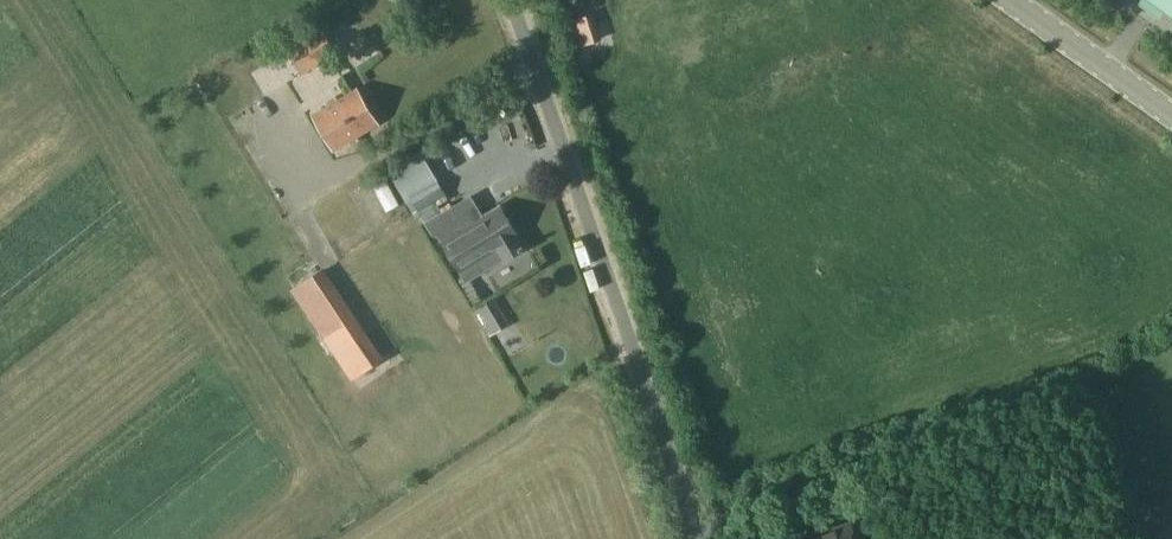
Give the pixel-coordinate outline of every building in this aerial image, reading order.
[(1160,10),(1171,18),(1171,0),(1141,0),(1158,12),(1160,10)] [(302,75),(337,54),(322,28),(287,50),(302,75)] [(566,40),(574,69),(603,61),(595,32),(566,40)] [(298,81),(303,92),(341,75),(335,64),(298,81)] [(378,123),(356,88),(312,114),(334,149),(378,123)] [(424,218),(425,217),(451,203),(435,176),(414,188),(400,165),(390,170),(403,194),(410,190),(408,191),(424,218)] [(389,198),(376,205),(391,232),(403,225),(389,198)] [(463,213),(459,215),(452,202),(451,203),(425,217),(444,252),(447,250),(452,258),(469,248),(469,247),(473,245),(480,257),(481,256),(487,267),(502,258),(503,260),(523,249),(516,236),(517,235),(501,206),(469,224),(463,213)] [(490,335),(509,325),(492,296),(474,307),(490,335)] [(367,332),(334,354),(352,380),(385,358),(367,332)] [(803,538),(804,538),(857,538),(850,521),(835,526),(833,524),(824,527),(823,531),(803,538)]
